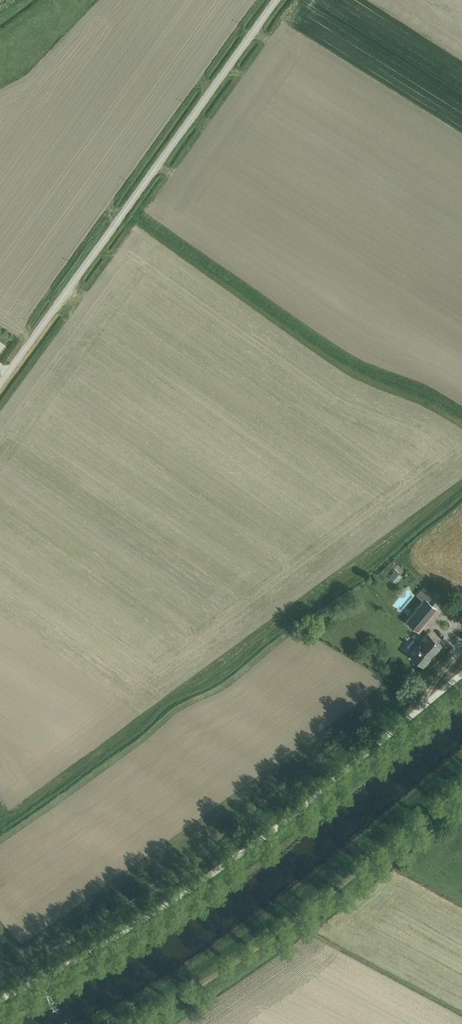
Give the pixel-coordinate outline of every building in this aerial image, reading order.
[(417,595),(422,600),(405,622),(420,633),(447,598),(436,589),(433,593),(424,586),(417,595)] [(426,630),(410,657),(427,667),(443,640),(426,630)]
